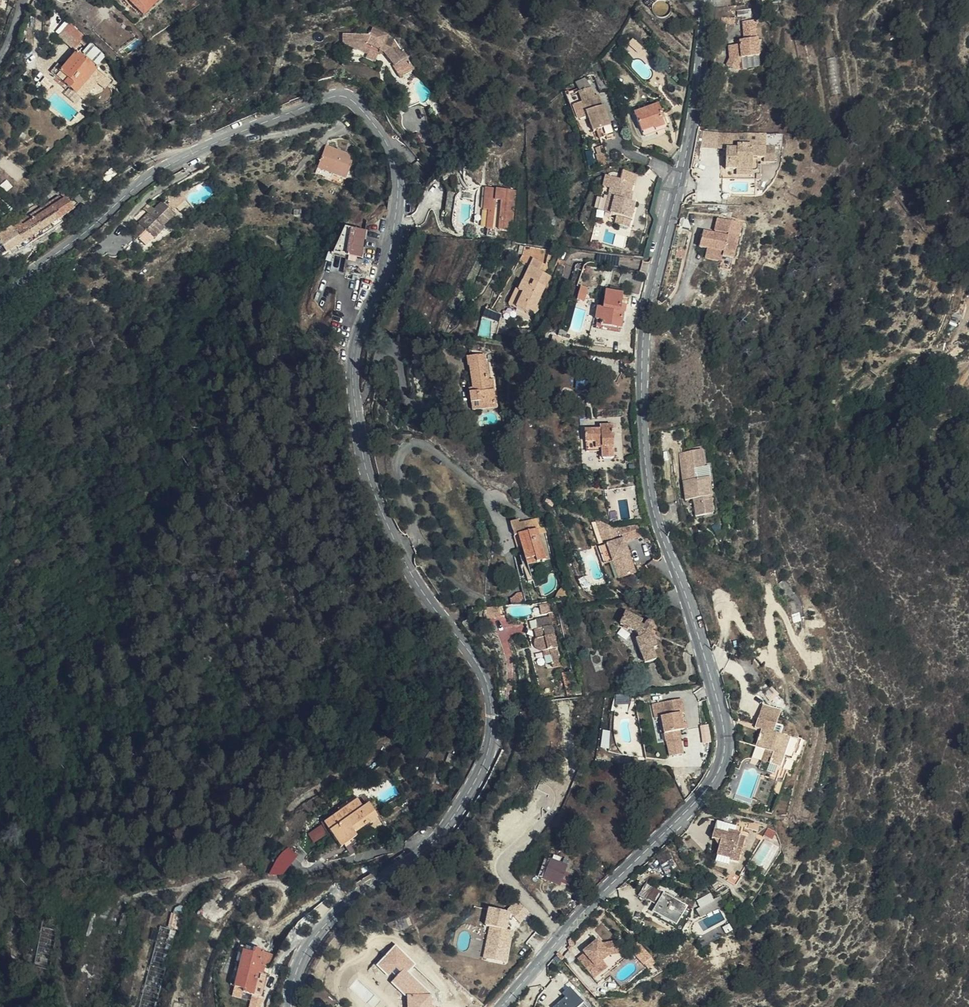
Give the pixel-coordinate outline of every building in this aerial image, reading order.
[(143,14),(161,0),(131,0),(143,14)] [(759,22),(743,23),(744,39),(760,38),(759,22)] [(85,40),(69,25),(58,37),(75,50),(85,40)] [(371,52),(383,57),(385,54),(392,58),(395,53),(399,56),(413,81),(427,72),(411,43),(403,40),(404,37),(388,29),(384,36),(356,35),(357,58),(370,58),(371,52)] [(759,40),(740,41),(738,45),(729,46),(729,55),(725,65),(734,68),(739,58),(758,57),(759,40)] [(95,43),(84,51),(93,65),(104,58),(95,43)] [(113,82),(78,52),(62,70),(58,66),(51,74),(66,88),(67,87),(83,100),(99,83),(107,89),(113,82)] [(385,54),(383,57),(381,61),(388,64),(392,58),(385,54)] [(606,83),(599,68),(591,72),(597,87),(606,83)] [(614,134),(603,106),(599,108),(597,103),(590,89),(579,94),(595,133),(598,131),(602,140),(614,134)] [(662,113),(659,106),(634,116),(641,135),(651,130),(653,134),(663,129),(658,118),(661,116),(660,114),(662,113)] [(745,134),(726,134),(725,152),(734,152),(743,152),(745,134)] [(743,152),(734,152),(733,174),(743,174),(744,169),(757,170),(758,162),(767,162),(768,165),(778,164),(779,153),(764,152),(765,135),(763,135),(745,134),(743,152)] [(333,180),(341,183),(348,158),(324,149),(315,175),(333,180)] [(348,158),(341,183),(345,185),(354,160),(348,158)] [(744,169),(743,174),(743,178),(757,179),(757,170),(744,169)] [(639,174),(624,171),(622,180),(634,183),(637,184),(639,174)] [(331,184),(333,180),(315,175),(314,179),(331,184)] [(622,180),(607,177),(603,196),(609,198),(615,199),(611,215),(618,217),(616,225),(630,228),(636,203),(632,202),(626,201),(629,191),(632,192),(634,183),(622,180)] [(493,203),(488,202),(487,213),(491,214),(490,228),(511,231),(515,192),(494,190),(493,203)] [(632,192),(629,191),(626,201),(632,202),(634,192),(632,192)] [(615,199),(609,198),(605,213),(611,215),(615,199)] [(0,240),(0,256),(73,213),(69,201),(0,240)] [(166,225),(151,215),(140,227),(139,226),(127,240),(129,241),(121,249),(127,254),(135,245),(145,252),(155,241),(153,240),(166,225)] [(725,242),(712,238),(703,236),(700,251),(719,257),(716,271),(728,274),(740,226),(716,219),(713,233),(726,237),(725,242)] [(364,259),(368,232),(349,231),(347,258),(364,259)] [(713,233),(712,238),(725,242),(726,237),(713,233)] [(532,317),(532,314),(549,275),(539,271),(540,262),(530,259),(516,293),(520,294),(515,309),(532,317)] [(592,295),(596,266),(588,264),(576,273),(570,271),(564,282),(592,295)] [(510,307),(516,293),(512,291),(506,305),(510,307)] [(520,294),(516,293),(510,307),(515,309),(520,294)] [(620,313),(622,295),(605,293),(603,311),(599,310),(597,322),(601,323),(601,327),(622,330),(624,314),(620,313)] [(478,335),(494,340),(501,315),(486,310),(478,335)] [(479,406),(493,405),(492,381),(487,381),(485,356),(468,358),(470,390),(467,391),(469,412),(479,411),(479,406)] [(792,382),(788,379),(782,386),(787,390),(792,382)] [(560,419),(568,418),(566,409),(558,410),(560,419)] [(612,444),(610,427),(596,428),(596,434),(580,435),(582,457),(593,456),(597,455),(598,462),(610,461),(609,445),(612,444)] [(684,482),(686,496),(694,495),(694,499),(696,516),(707,515),(705,498),(711,497),(709,479),(711,478),(709,468),(705,469),(703,451),(680,453),(683,476),(688,476),(689,481),(684,482)] [(711,497),(705,498),(707,515),(713,514),(711,497)] [(616,532),(597,522),(606,547),(600,548),(603,556),(606,566),(614,564),(619,562),(620,564),(625,579),(637,575),(626,544),(625,540),(623,542),(616,532)] [(641,538),(637,527),(616,532),(623,542),(625,540),(626,544),(641,538)] [(533,558),(535,564),(544,561),(536,531),(517,536),(525,560),(533,558)] [(527,566),(535,564),(533,558),(525,560),(527,566)] [(620,564),(614,565),(619,581),(625,579),(620,564)] [(642,621),(624,614),(619,626),(635,632),(637,635),(638,641),(636,642),(645,666),(656,662),(653,652),(657,650),(653,640),(647,638),(653,625),(651,622),(647,622),(644,625),(641,624),(642,621)] [(551,616),(527,620),(531,645),(540,644),(542,655),(546,655),(551,654),(552,663),(559,662),(551,616)] [(618,705),(630,703),(629,695),(617,697),(618,705)] [(682,732),(686,731),(683,714),(686,713),(683,697),(652,704),(655,719),(661,717),(666,741),(667,741),(671,757),(686,754),(682,732)] [(766,753),(762,765),(794,776),(806,739),(777,729),(783,712),(763,705),(756,726),(764,729),(756,750),(766,753)] [(357,807),(352,800),(320,823),(337,847),(353,835),(350,831),(372,815),(364,803),(357,807)] [(760,827),(762,822),(751,819),(750,825),(760,827)] [(730,860),(729,863),(738,866),(746,836),(739,835),(741,829),(717,823),(713,840),(720,842),(716,856),(730,860)] [(287,846),(269,871),(280,879),(298,854),(287,846)] [(728,867),(729,863),(730,860),(716,856),(714,864),(728,867)] [(567,865),(552,860),(545,879),(561,884),(567,865)] [(675,870),(670,862),(661,868),(666,875),(675,870)] [(733,891),(742,877),(733,870),(723,884),(733,891)] [(656,907),(652,913),(677,928),(687,910),(654,891),(647,902),(656,907)] [(519,901),(510,910),(522,922),(532,913),(519,901)] [(698,922),(714,912),(710,905),(694,915),(698,922)] [(507,930),(511,913),(489,909),(486,926),(491,926),(485,958),(509,963),(515,931),(507,930)] [(677,928),(652,913),(650,916),(675,931),(677,928)] [(598,950),(594,946),(590,948),(586,952),(580,957),(582,959),(574,966),(586,978),(599,966),(606,960),(618,958),(617,947),(598,950)] [(251,955),(241,952),(230,986),(230,987),(239,989),(238,993),(248,996),(255,974),(265,976),(267,969),(266,969),(271,957),(252,951),(251,955)] [(604,972),(599,966),(586,978),(591,984),(604,972)] [(585,1002),(571,986),(563,993),(566,996),(553,1006),(579,1006),(585,1002)] [(230,987),(228,993),(238,997),(235,1006),(246,1006),(250,997),(238,993),(239,989),(230,987)]
